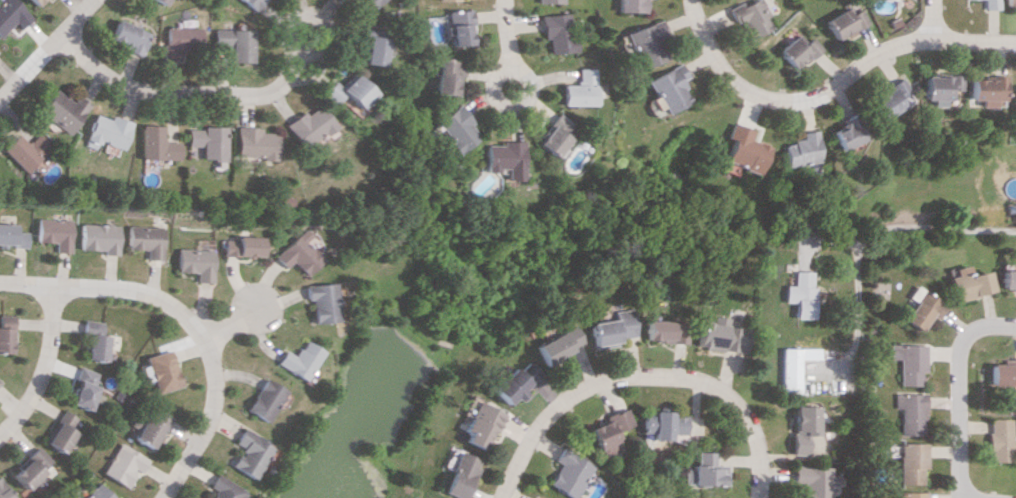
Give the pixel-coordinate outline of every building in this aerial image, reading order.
[(10,22),(17,28),(29,17),(11,0),(0,0),(0,33),(10,22)] [(253,9),(261,0),(243,0),(253,9)] [(363,10),(377,0),(356,0),(363,10)] [(616,11),(642,12),(642,0),(616,0),(616,11)] [(765,28),(759,17),(764,15),(757,0),(747,0),(727,9),(741,40),(765,28)] [(982,9),(998,9),(998,0),(981,0),(982,9)] [(1015,8),(1015,0),(1005,0),(1005,8),(1015,8)] [(863,24),(856,9),(846,13),(844,7),(819,18),(827,39),(863,24)] [(448,45),(470,44),(469,10),(446,11),(446,27),(442,27),(442,36),(448,35),(448,45)] [(572,52),(571,13),(540,14),(541,39),(547,39),(547,53),(572,52)] [(109,42),(142,55),(151,32),(117,19),(109,42)] [(636,68),(662,59),(654,37),(663,34),(658,20),(623,32),(636,68)] [(178,59),(178,50),(203,50),(203,27),(166,28),(166,59),(178,59)] [(252,30),(215,29),(215,45),(231,45),(231,61),(252,62),(252,30)] [(381,34),(360,30),(355,62),(376,66),(381,34)] [(806,37),(801,42),(792,33),(772,51),(789,70),(814,46),(806,37)] [(458,76),(460,62),(436,58),(430,93),(451,96),(454,75),(458,76)] [(662,114),(686,101),(676,80),(684,76),(677,63),(645,79),(662,114)] [(594,68),(576,68),(576,84),(561,84),(560,105),(594,105),(594,68)] [(369,94),(348,72),(334,85),(330,81),(318,93),(329,104),(339,95),(354,109),(369,94)] [(920,75),(919,99),(929,99),(929,106),(942,106),(942,99),(948,99),(949,89),(958,89),(958,75),(920,75)] [(1003,75),(987,75),(987,79),(967,78),(966,99),(979,100),(978,106),(1002,106),(1003,75)] [(867,99),(880,119),(911,99),(898,78),(867,99)] [(89,104),(77,95),(71,102),(53,88),(36,111),(67,134),(89,104)] [(281,124),(301,151),(332,128),(315,104),(303,114),(300,111),(281,124)] [(454,105),(431,123),(455,153),(478,136),(454,105)] [(131,122),(110,115),(109,118),(93,114),(84,145),(96,149),(98,142),(123,149),(131,122)] [(532,143),(550,157),(568,135),(562,131),(568,124),(556,114),(532,143)] [(828,125),(837,150),(862,141),(853,116),(828,125)] [(757,173),(766,146),(745,140),(749,130),(727,123),(722,137),(728,139),(720,161),(757,173)] [(139,158),(178,159),(179,141),(162,141),(163,126),(141,125),(139,158)] [(187,127),(186,146),(201,146),(201,160),(224,160),(225,128),(187,127)] [(274,132),(259,132),(259,127),(235,127),(234,157),(273,159),(274,132)] [(781,144),(783,166),(818,162),(814,130),(798,132),(799,139),(789,140),(789,143),(781,144)] [(23,173),(49,145),(36,132),(25,144),(14,133),(0,147),(0,151),(23,173)] [(482,144),(482,170),(502,171),(502,180),(519,180),(520,141),(497,141),(497,144),(482,144)] [(35,241),(54,242),(54,252),(69,252),(70,219),(36,218),(35,241)] [(26,232),(14,232),(14,224),(0,223),(0,246),(25,247),(26,232)] [(117,255),(118,225),(79,224),(79,249),(103,250),(103,254),(117,255)] [(145,259),(161,259),(162,226),(127,225),(126,249),(145,250),(145,259)] [(290,261),(303,275),(320,259),(303,241),(309,235),(302,228),(272,256),(283,267),(290,261)] [(222,255),(259,256),(259,236),(234,235),(234,240),(222,239),(222,255)] [(176,272),(195,272),(195,282),(210,282),(211,249),(177,248),(176,272)] [(971,274),(969,265),(948,270),(956,301),(994,291),(989,270),(971,274)] [(1015,291),(1015,270),(1002,270),(1001,290),(1015,291)] [(782,302),(793,302),(793,318),(813,318),(813,286),(810,286),(810,271),(791,271),(791,285),(782,285),(782,302)] [(301,285),(302,300),(307,300),(309,322),(334,321),(332,283),(301,285)] [(939,319),(947,303),(921,290),(905,322),(922,330),(930,314),(939,319)] [(591,347),(618,343),(617,338),(635,335),(630,308),(611,311),(612,319),(587,323),(591,347)] [(0,315),(0,353),(9,353),(10,315),(0,315)] [(748,352),(750,328),(728,326),(728,317),(712,316),(712,322),(699,321),(697,348),(748,352)] [(101,322),(84,320),(80,359),(104,361),(107,334),(100,334),(101,322)] [(686,343),(687,321),(646,320),(645,341),(686,343)] [(581,344),(573,325),(532,344),(541,363),(581,344)] [(291,356),(280,350),(272,364),(302,380),(318,350),(300,340),(291,356)] [(898,385),(919,385),(919,372),(925,372),(926,344),(889,343),(889,359),(898,359),(898,385)] [(799,393),(799,348),(781,348),(780,393),(799,393)] [(154,393),(179,386),(168,349),(143,356),(154,393)] [(1003,358),(1002,364),(990,363),(989,385),(1015,386),(1015,358),(1003,358)] [(505,407),(521,392),(520,391),(537,374),(525,361),(515,371),(511,366),(488,388),(505,407)] [(67,405),(87,410),(97,372),(77,367),(67,405)] [(281,388),(259,378),(243,412),(265,422),(281,388)] [(892,393),(892,408),(897,408),(896,434),(922,435),(923,393),(892,393)] [(462,441),(483,451),(502,409),(476,397),(461,430),(466,433),(462,441)] [(794,454),(808,455),(808,435),(818,435),(818,406),(795,405),(794,454)] [(150,450),(169,417),(154,408),(149,418),(144,415),(130,438),(150,450)] [(634,424),(628,408),(609,414),(611,419),(590,427),(601,457),(619,450),(616,441),(621,439),(618,430),(634,424)] [(57,454),(72,433),(65,428),(73,418),(60,409),(38,440),(57,454)] [(673,411),(654,410),(654,415),(644,415),(643,433),(653,433),(653,439),(672,440),(672,433),(688,433),(689,417),(673,416),(673,411)] [(1011,419),(987,418),(986,461),(1010,461),(1011,419)] [(227,467),(253,479),(262,460),(269,463),(277,447),(237,429),(231,443),(240,447),(236,456),(232,454),(227,467)] [(132,471),(136,473),(145,459),(118,442),(99,472),(122,487),(132,471)] [(895,483),(918,484),(918,468),(923,469),(923,443),(896,442),(895,483)] [(594,467),(561,446),(553,460),(559,464),(547,483),(571,497),(575,497),(594,467)] [(6,473),(21,489),(48,463),(34,447),(6,473)] [(456,497),(461,497),(478,460),(457,451),(440,491),(456,497)] [(685,469),(685,484),(728,485),(729,465),(717,465),(717,452),(697,451),(697,469),(685,469)] [(794,465),(793,483),(802,484),(802,497),(828,497),(829,486),(838,486),(839,475),(830,474),(830,466),(794,465)] [(241,490),(213,473),(205,486),(211,490),(206,497),(236,497),(241,490)] [(94,483),(80,497),(112,497),(94,483)]
